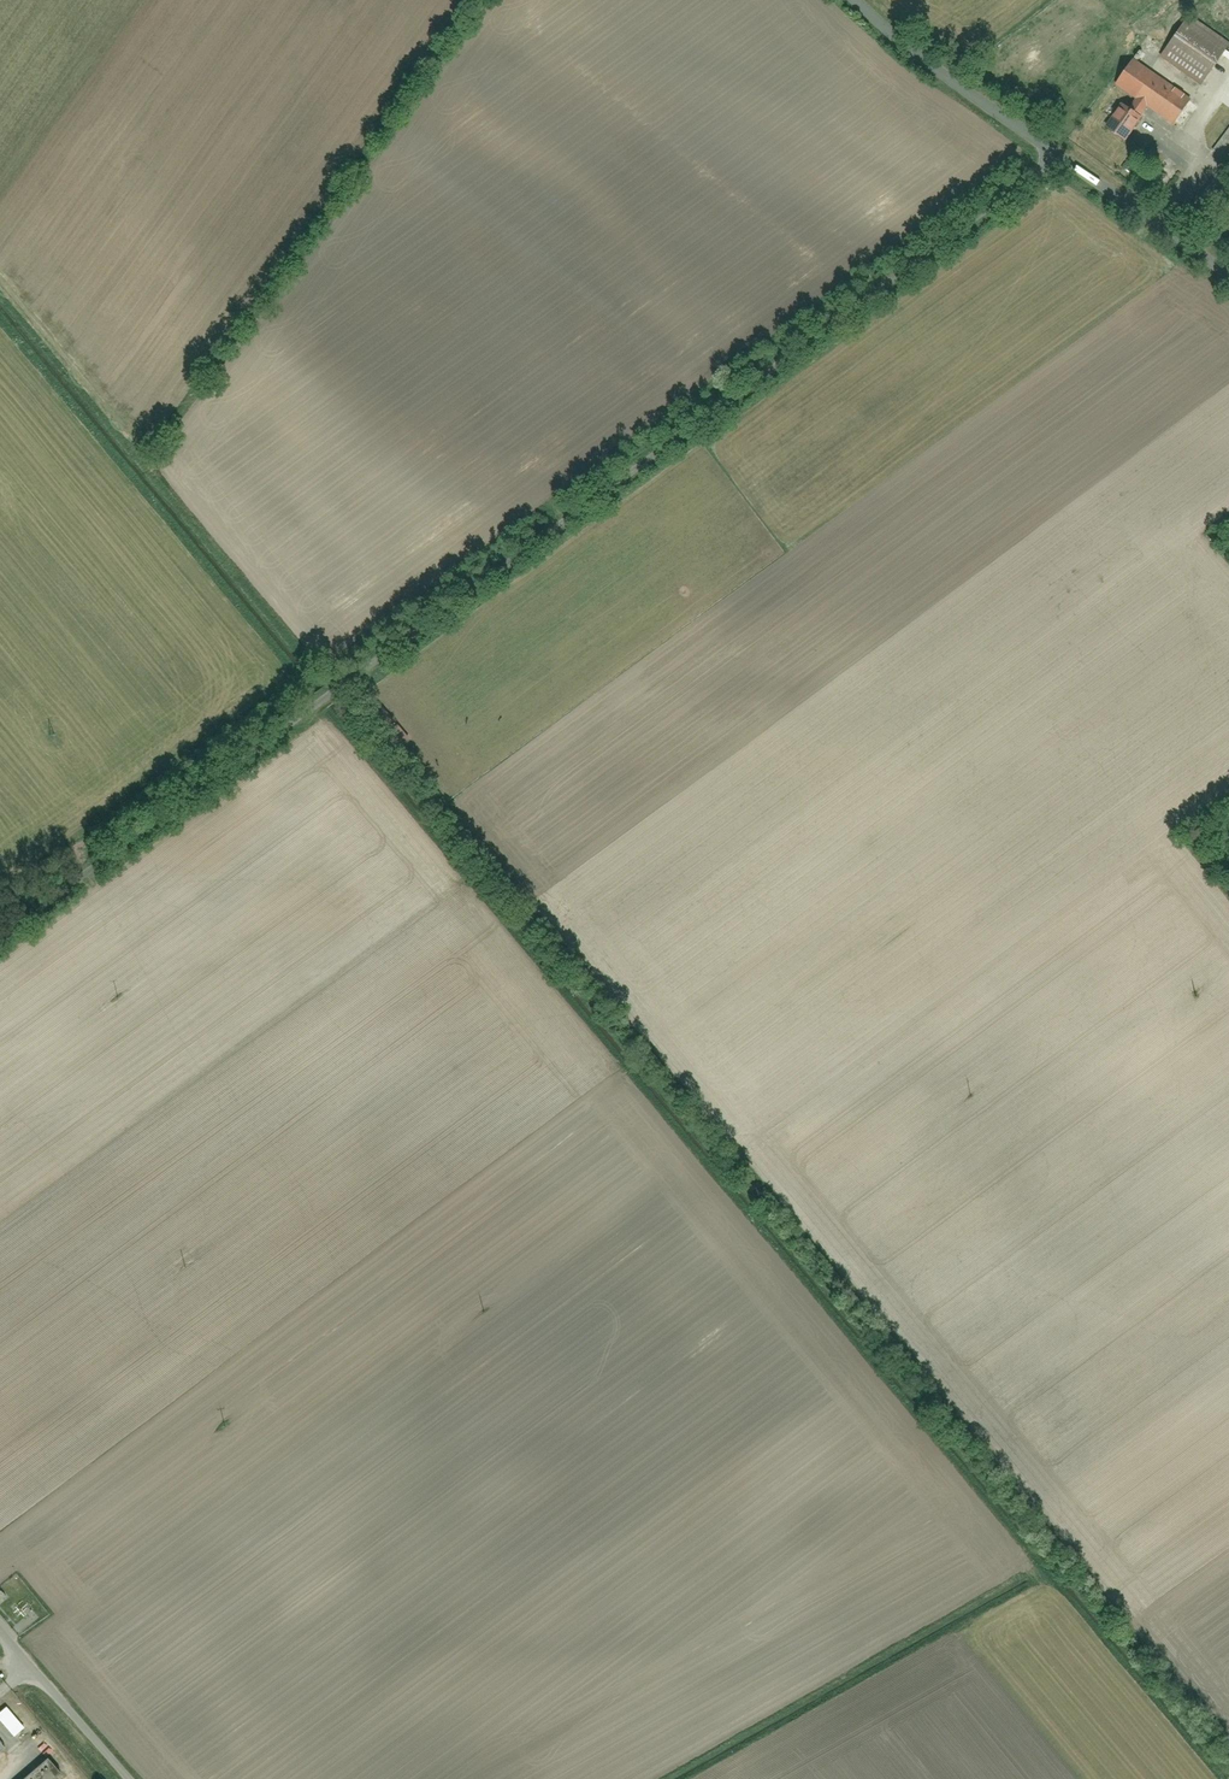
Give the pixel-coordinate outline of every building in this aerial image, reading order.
[(1163,59),(1204,85),(1228,45),(1228,42),(1190,17),(1163,59)] [(1143,48),(1117,87),(1136,99),(1130,108),(1123,103),(1105,129),(1128,143),(1145,118),(1142,116),(1148,108),(1175,126),(1202,87),(1143,48)] [(1213,153),(1228,165),(1228,132),(1213,153)] [(0,1715),(0,1719),(14,1736),(24,1728),(8,1708),(0,1715)] [(12,1743),(0,1729),(0,1754),(12,1743)] [(28,1778),(58,1778),(61,1776),(49,1761),(28,1778)]
